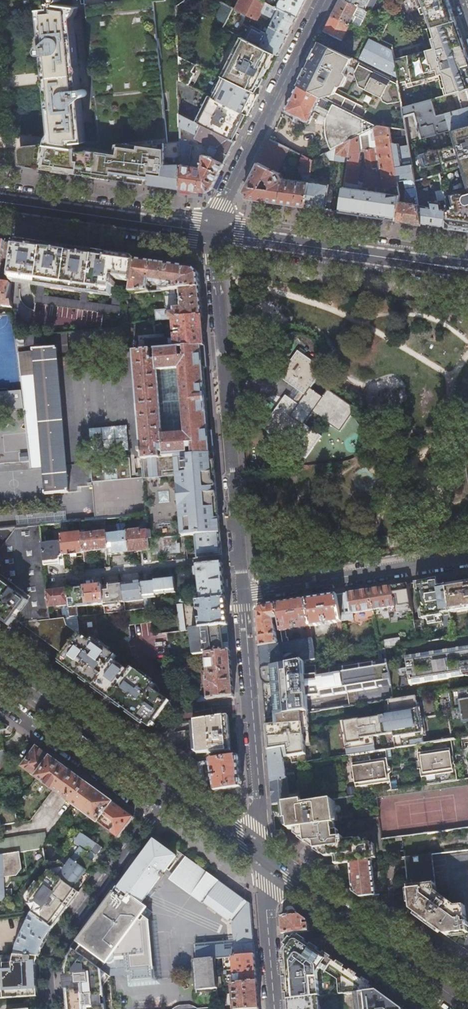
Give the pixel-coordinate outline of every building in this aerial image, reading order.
[(122,0),(85,4),(99,141),(86,143),(77,144),(77,149),(48,145),(45,144),(25,146),(23,147),(19,150),(19,153),(20,166),(109,179),(129,182),(159,186),(181,189),(180,141),(169,142),(154,2),(165,0),(122,0)] [(234,9),(252,18),(257,20),(261,13),(270,17),(269,20),(272,22),(270,26),(288,35),(294,22),(297,17),(266,2),(262,0),(238,0),(234,9)] [(266,2),(297,17),(303,5),(305,0),(267,0),(266,2)] [(331,15),(350,24),(357,28),(362,18),(366,10),(364,9),(346,0),(338,0),(337,2),(331,15)] [(364,9),(368,0),(346,0),(364,9)] [(430,27),(431,27),(455,20),(449,3),(448,0),(421,0),(427,17),(425,18),(426,21),(428,21),(430,27)] [(51,9),(40,10),(44,47),(43,47),(42,47),(41,48),(40,48),(40,49),(39,50),(39,52),(39,53),(40,53),(40,54),(41,54),(42,55),(43,55),(45,55),(47,77),(47,79),(47,81),(47,85),(48,87),(53,132),(53,133),(52,135),(52,137),(51,138),(51,139),(50,139),(49,141),(49,142),(49,143),(48,145),(77,149),(77,144),(86,143),(82,98),(83,97),(85,96),(86,95),(87,94),(87,93),(87,92),(86,90),(85,89),(84,89),(83,88),(82,88),(81,88),(78,64),(79,62),(79,58),(77,56),(74,20),(74,19),(74,18),(74,17),(74,16),(75,15),(75,14),(76,14),(77,12),(77,11),(78,9),(78,7),(50,3),(51,9)] [(234,9),(233,8),(223,28),(243,38),(252,18),(234,9)] [(331,15),(323,31),(341,40),(350,24),(331,15)] [(397,81),(397,83),(467,63),(467,58),(467,56),(465,57),(462,50),(465,49),(462,41),(461,36),(458,29),(458,28),(455,20),(431,27),(430,27),(433,38),(430,39),(433,49),(430,50),(419,53),(416,54),(402,58),(399,59),(394,61),(397,81)] [(256,44),(273,52),(278,55),(284,42),(288,35),(270,26),(261,44),(257,42),(256,44)] [(354,35),(361,38),(364,32),(357,28),(354,35)] [(354,35),(344,54),(357,61),(367,42),(361,38),(354,35)] [(367,42),(357,61),(397,81),(394,61),(391,46),(379,39),(370,35),(367,42)] [(230,67),(224,78),(240,86),(253,92),(259,79),(263,77),(267,69),(266,66),(273,52),(256,44),(244,38),(235,57),(232,58),(229,64),(230,67)] [(295,85),(319,97),(320,98),(333,93),(336,88),(337,86),(338,87),(342,86),(347,76),(346,72),(350,71),(355,73),(359,86),(362,87),(381,97),(382,97),(389,101),(400,99),(398,85),(397,83),(397,81),(357,61),(344,54),(321,43),(317,51),(313,49),(308,60),(306,63),(305,67),(298,79),(295,85)] [(397,83),(398,85),(405,83),(406,86),(423,81),(428,80),(438,77),(439,80),(441,89),(444,88),(447,95),(467,89),(467,63),(397,83)] [(329,148),(330,150),(349,140),(366,131),(365,128),(365,125),(365,122),(366,120),(332,103),(328,110),(322,107),(316,104),(319,97),(295,85),(283,111),(307,123),(311,116),(316,119),(318,114),(324,117),(324,125),(323,127),(322,129),(321,133),(322,136),(323,139),(324,141),(327,143),(327,144),(328,146),(329,148)] [(258,95),(253,92),(240,86),(238,92),(230,88),(223,103),(242,113),(248,115),(255,101),(258,95)] [(401,107),(403,117),(413,114),(420,138),(428,136),(467,124),(467,89),(447,95),(443,96),(401,107)] [(229,139),(242,113),(223,103),(209,95),(195,122),(229,139)] [(320,98),(319,97),(316,104),(322,107),(325,100),(320,98)] [(195,122),(180,115),(180,127),(196,135),(194,139),(210,147),(205,156),(202,156),(201,168),(189,166),(192,145),(188,145),(189,141),(180,140),(180,141),(181,189),(185,190),(197,191),(205,192),(208,191),(212,189),(235,142),(229,139),(195,122)] [(465,195),(467,195),(467,124),(428,136),(432,152),(424,154),(427,164),(439,161),(443,174),(457,170),(461,169),(463,174),(461,175),(463,179),(465,182),(466,185),(466,188),(466,192),(465,195)] [(349,140),(346,161),(339,212),(350,213),(362,215),(373,217),(384,218),(395,220),(398,201),(399,196),(384,193),(377,192),(367,191),(367,188),(365,188),(364,188),(361,187),(362,182),(357,182),(360,162),(358,162),(359,152),(359,150),(364,149),(367,169),(374,168),(380,167),(383,188),(397,186),(397,182),(390,143),(387,127),(376,126),(366,131),(349,140)] [(311,160),(301,155),(298,173),(300,173),(300,175),(301,181),(282,178),(279,174),(277,172),(289,148),(269,138),(243,191),(244,195),(246,199),(266,201),(285,204),(305,207),(308,182),(311,160)] [(330,150),(325,152),(329,159),(346,161),(349,140),(330,150)] [(398,144),(390,143),(397,182),(414,179),(413,177),(412,171),(410,155),(408,145),(399,147),(398,144)] [(410,155),(412,171),(419,169),(415,154),(410,155)] [(443,195),(444,198),(449,196),(450,196),(455,195),(456,194),(457,194),(459,194),(461,194),(464,195),(465,195),(466,192),(466,188),(466,185),(465,182),(463,179),(461,175),(463,174),(461,169),(457,170),(462,189),(443,195)] [(328,185),(308,182),(305,207),(324,210),(328,185)] [(399,196),(397,186),(383,188),(384,193),(399,196)] [(437,226),(445,227),(447,209),(446,206),(445,201),(436,202),(429,201),(427,191),(416,192),(417,198),(418,204),(421,224),(429,225),(437,226)] [(444,198),(445,201),(446,206),(449,205),(450,209),(462,210),(464,196),(465,195),(464,195),(461,194),(459,194),(457,194),(456,194),(455,195),(450,196),(449,196),(444,198)] [(465,195),(464,196),(462,210),(450,209),(449,205),(446,206),(447,209),(445,227),(467,230),(467,195),(465,195)] [(411,203),(398,201),(395,220),(408,222),(421,224),(418,204),(411,203)] [(12,274),(16,244),(13,244),(11,244),(0,242),(0,272),(12,274)] [(76,253),(16,244),(12,274),(12,280),(38,284),(36,302),(104,312),(107,295),(112,295),(113,289),(115,289),(116,284),(114,284),(114,280),(132,283),(133,283),(136,262),(122,260),(102,257),(76,253)] [(155,264),(136,262),(133,283),(132,283),(131,293),(131,294),(149,293),(150,283),(152,283),(153,284),(154,286),(155,287),(157,288),(157,292),(179,291),(200,289),(199,276),(196,273),(194,270),(175,267),(166,266),(155,264)] [(13,309),(12,303),(9,304),(11,285),(0,284),(0,308),(13,309)] [(201,305),(200,289),(179,291),(180,297),(177,298),(176,297),(166,298),(166,306),(168,306),(169,310),(170,310),(173,310),(174,313),(169,314),(167,311),(156,312),(157,322),(169,321),(203,318),(201,305)] [(113,299),(112,305),(106,305),(106,312),(119,313),(120,299),(113,299)] [(203,325),(203,318),(169,321),(169,324),(175,324),(176,334),(182,333),(182,336),(176,336),(177,349),(205,347),(203,325)] [(127,331),(66,336),(69,358),(129,353),(127,331)] [(23,337),(16,338),(17,347),(24,347),(23,337)] [(142,455),(142,460),(176,457),(188,456),(214,454),(213,445),(212,433),(208,433),(203,369),(207,369),(205,353),(205,347),(177,349),(134,353),(137,401),(116,402),(117,414),(139,413),(142,452),(139,452),(140,456),(142,455)] [(33,352),(39,415),(39,417),(43,468),(66,466),(56,350),(57,350),(56,348),(32,350),(32,352),(33,352)] [(285,395),(262,428),(305,459),(321,437),(304,424),(312,413),(340,432),(355,410),(327,389),(322,397),(310,388),(324,370),(297,351),(279,377),(300,392),(297,396),(293,401),(285,395)] [(18,353),(22,392),(24,410),(24,416),(39,415),(33,352),(32,352),(18,353)] [(24,410),(22,392),(0,394),(0,412),(24,410)] [(39,417),(25,418),(30,469),(43,468),(39,417)] [(128,426),(89,427),(90,452),(128,451),(128,426)] [(181,514),(218,510),(214,459),(214,454),(188,456),(176,457),(181,514)] [(135,484),(133,460),(86,465),(88,488),(135,484)] [(66,466),(43,468),(45,493),(45,494),(45,495),(69,493),(69,491),(66,466)] [(219,521),(218,510),(181,514),(183,536),(185,536),(195,535),(220,532),(219,521)] [(116,520),(105,521),(106,528),(116,527),(116,520)] [(105,521),(101,521),(102,532),(81,534),(83,553),(95,552),(108,550),(106,534),(106,528),(105,521)] [(9,625),(20,624),(50,620),(49,614),(49,608),(47,592),(46,583),(46,579),(45,575),(44,566),(42,544),(40,526),(16,529),(1,549),(0,550),(0,619),(9,625)] [(1,549),(16,529),(0,530),(0,548),(1,549)] [(142,530),(127,532),(129,553),(140,552),(150,550),(149,539),(148,531),(142,532),(142,530)] [(53,532),(55,543),(42,544),(44,566),(50,565),(57,565),(56,561),(64,560),(63,555),(62,542),(61,535),(60,531),(53,532)] [(129,553),(127,532),(106,534),(108,550),(108,555),(123,553),(129,553)] [(221,544),(220,532),(195,535),(197,558),(222,555),(221,544)] [(81,533),(61,535),(62,542),(63,555),(73,554),(83,553),(81,534),(81,533)] [(149,539),(150,550),(151,563),(159,562),(158,555),(168,553),(179,552),(179,547),(176,547),(175,537),(149,539)] [(119,560),(109,560),(110,568),(120,567),(119,560)] [(197,602),(225,599),(223,570),(223,563),(193,566),(194,575),(198,575),(200,587),(197,587),(198,593),(196,594),(197,602)] [(143,600),(144,609),(151,608),(152,608),(151,598),(155,598),(155,595),(163,594),(163,596),(167,595),(167,594),(175,593),(174,577),(159,579),(154,580),(154,581),(141,582),(142,583),(143,596),(143,600)] [(83,579),(84,587),(86,606),(104,604),(102,589),(102,585),(98,586),(95,586),(94,578),(83,579)] [(437,579),(407,584),(410,601),(412,618),(421,617),(422,620),(426,619),(427,626),(442,624),(441,617),(450,615),(450,612),(446,586),(443,586),(438,587),(437,579)] [(122,585),(123,602),(143,600),(143,596),(142,583),(141,582),(141,581),(132,582),(121,583),(122,585)] [(450,612),(467,609),(467,582),(446,586),(450,612)] [(124,611),(123,602),(122,585),(119,586),(118,584),(113,584),(109,585),(109,589),(102,589),(104,604),(104,607),(105,614),(124,611)] [(407,584),(395,586),(397,603),(410,601),(407,584)] [(369,590),(372,611),(395,607),(392,586),(369,590)] [(68,606),(69,612),(70,618),(78,617),(77,607),(86,606),(84,587),(75,588),(67,589),(67,590),(68,606)] [(56,591),(47,592),(49,608),(68,606),(67,590),(56,591)] [(371,635),(373,650),(378,650),(372,611),(369,590),(346,594),(336,595),(340,616),(368,611),(371,635)] [(323,625),(326,625),(336,623),(338,635),(343,634),(340,616),(336,595),(320,598),(306,600),(310,627),(323,625)] [(200,629),(221,626),(228,625),(226,602),(225,599),(197,602),(198,608),(194,608),(195,616),(201,615),(202,619),(199,619),(200,629)] [(291,602),(277,605),(279,619),(280,631),(293,630),(292,624),(295,623),(296,629),(306,628),(307,640),(312,639),(310,627),(306,600),(291,602)] [(177,605),(180,631),(185,631),(182,604),(177,605)] [(258,629),(259,647),(280,644),(282,644),(281,640),(277,640),(274,621),(279,619),(277,605),(259,607),(256,614),(258,629)] [(69,612),(49,614),(50,620),(64,618),(70,618),(69,612)] [(50,620),(20,624),(37,636),(64,656),(60,662),(99,691),(149,728),(150,728),(151,726),(153,727),(155,725),(153,724),(169,702),(152,690),(155,686),(132,669),(129,673),(114,661),(116,657),(93,640),(91,644),(87,642),(88,640),(86,639),(85,641),(66,627),(64,618),(50,620)] [(223,640),(221,626),(200,629),(191,630),(195,656),(205,654),(224,652),(223,640)] [(386,648),(402,645),(400,637),(384,640),(386,648)] [(284,665),(282,653),(298,650),(300,662),(303,662),(315,660),(312,639),(307,640),(282,644),(280,644),(259,647),(260,663),(261,669),(284,665)] [(405,657),(409,685),(464,676),(463,674),(467,673),(467,647),(465,647),(405,657)] [(205,654),(207,676),(204,677),(205,685),(207,685),(208,698),(202,698),(202,696),(196,697),(197,702),(233,697),(232,678),(230,651),(224,652),(205,654)] [(284,665),(261,669),(263,697),(265,719),(307,712),(306,696),(319,695),(319,697),(391,685),(387,660),(315,671),(315,674),(304,675),(303,662),(300,662),(284,665)] [(448,690),(451,711),(458,710),(460,723),(467,722),(467,687),(448,690)] [(387,700),(383,700),(386,715),(358,719),(358,718),(347,720),(347,719),(338,720),(343,748),(344,747),(346,756),(349,755),(374,752),(372,736),(392,733),(394,748),(416,745),(423,744),(421,735),(425,735),(422,716),(418,717),(414,695),(393,699),(387,700)] [(308,724),(307,712),(265,719),(266,738),(267,751),(286,748),(288,757),(290,764),(291,765),(306,762),(304,745),(310,745),(308,724)] [(231,751),(228,715),(194,721),(197,751),(197,755),(231,751)] [(423,744),(416,745),(418,761),(416,762),(417,770),(420,770),(422,786),(457,781),(454,765),(453,764),(454,763),(453,758),(452,757),(453,756),(451,740),(423,744)] [(52,759),(36,748),(21,768),(37,779),(52,759)] [(282,758),(288,757),(286,748),(267,751),(268,754),(270,782),(285,779),(282,758)] [(374,752),(349,755),(356,796),(391,790),(389,776),(391,773),(390,768),(388,766),(387,761),(385,750),(374,752)] [(0,752),(0,764),(6,769),(14,759),(5,751),(0,752)] [(239,765),(238,756),(196,763),(199,780),(205,784),(201,765),(210,764),(212,775),(219,774),(220,776),(212,777),(215,791),(241,787),(239,770),(239,765)] [(52,759),(37,779),(53,791),(68,771),(64,768),(60,765),(52,759)] [(68,771),(53,791),(73,806),(88,785),(84,783),(68,771)] [(287,779),(285,779),(270,782),(271,792),(272,805),(283,803),(289,803),(287,779)] [(88,785),(73,806),(98,824),(113,804),(91,788),(88,785)] [(333,801),(330,801),(330,800),(302,804),(301,801),(289,803),(283,803),(285,817),(285,819),(288,819),(289,827),(286,828),(286,829),(293,829),(333,824),(332,823),(335,822),(333,801)] [(18,824),(16,809),(0,802),(0,827),(18,824)] [(133,819),(113,804),(98,824),(115,836),(113,839),(116,841),(133,819)] [(333,855),(334,864),(335,865),(338,865),(349,863),(370,861),(370,859),(373,859),(371,843),(368,843),(368,842),(358,843),(357,837),(341,839),(340,836),(336,836),(335,829),(333,829),(333,824),(293,829),(294,834),(310,846),(323,856),(333,855)] [(18,854),(43,850),(43,847),(47,842),(45,834),(0,840),(0,857),(18,854)] [(92,842),(88,838),(85,837),(81,835),(78,834),(76,834),(75,835),(76,836),(73,841),(71,840),(70,842),(71,843),(63,854),(64,855),(86,871),(91,864),(87,860),(90,855),(85,852),(92,842)] [(110,977),(131,975),(132,982),(155,980),(150,921),(135,911),(175,857),(153,841),(140,859),(118,889),(117,888),(77,943),(72,950),(106,975),(110,977)] [(0,857),(0,902),(2,902),(4,899),(4,889),(7,889),(11,883),(11,877),(16,876),(21,870),(18,854),(0,857)] [(464,933),(467,933),(466,928),(467,928),(467,926),(467,923),(465,923),(464,906),(455,907),(436,891),(432,854),(404,857),(410,910),(412,912),(415,914),(413,916),(426,925),(437,934),(439,931),(444,935),(450,935),(450,937),(464,936),(464,933)] [(58,863),(46,864),(47,870),(49,872),(76,892),(82,885),(79,883),(81,880),(80,879),(86,871),(64,855),(58,863)] [(375,896),(370,861),(349,863),(351,878),(353,893),(356,895),(359,898),(367,897),(375,896)] [(65,912),(78,894),(49,872),(38,886),(35,884),(25,898),(24,900),(24,901),(25,903),(25,905),(27,906),(28,907),(34,912),(32,915),(52,930),(65,912)] [(224,885),(219,881),(203,903),(228,921),(229,919),(233,922),(232,923),(232,924),(232,931),(233,940),(234,957),(254,955),(252,927),(252,922),(250,904),(244,899),(224,885)] [(307,922),(306,921),(291,910),(280,916),(281,923),(282,934),(309,931),(307,924),(307,922)] [(50,933),(52,930),(32,915),(30,918),(17,946),(15,955),(38,958),(40,951),(43,944),(47,937),(50,933)] [(363,944),(355,938),(353,942),(361,947),(362,945),(363,944)] [(286,955),(286,956),(284,957),(287,1000),(321,997),(335,995),(375,990),(362,981),(331,961),(312,948),(302,941),(300,943),(295,940),(293,939),(292,939),(291,940),(288,944),(288,946),(288,948),(289,949),(286,953),(286,955)] [(233,940),(194,944),(195,959),(214,958),(232,957),(234,957),(233,940)] [(103,1006),(105,1006),(104,997),(103,997),(102,988),(110,977),(106,975),(72,950),(69,955),(66,961),(65,966),(64,972),(63,978),(66,1008),(104,1008),(103,1006)] [(3,985),(4,1000),(38,998),(37,988),(36,988),(36,978),(36,967),(38,958),(15,955),(0,956),(0,985),(3,985)] [(255,968),(254,955),(234,957),(232,957),(235,983),(256,982),(255,968)] [(194,990),(197,990),(217,988),(214,958),(195,959),(191,960),(192,975),(194,990)] [(256,982),(235,983),(233,984),(234,994),(228,995),(228,1005),(234,1004),(235,1008),(252,1008),(258,1008),(258,1002),(256,982)] [(390,1002),(375,990),(335,995),(337,1008),(400,1008),(390,1002)] [(321,997),(287,1000),(288,1008),(320,1008),(319,1006),(317,1005),(317,1000),(321,1000),(321,997)]
